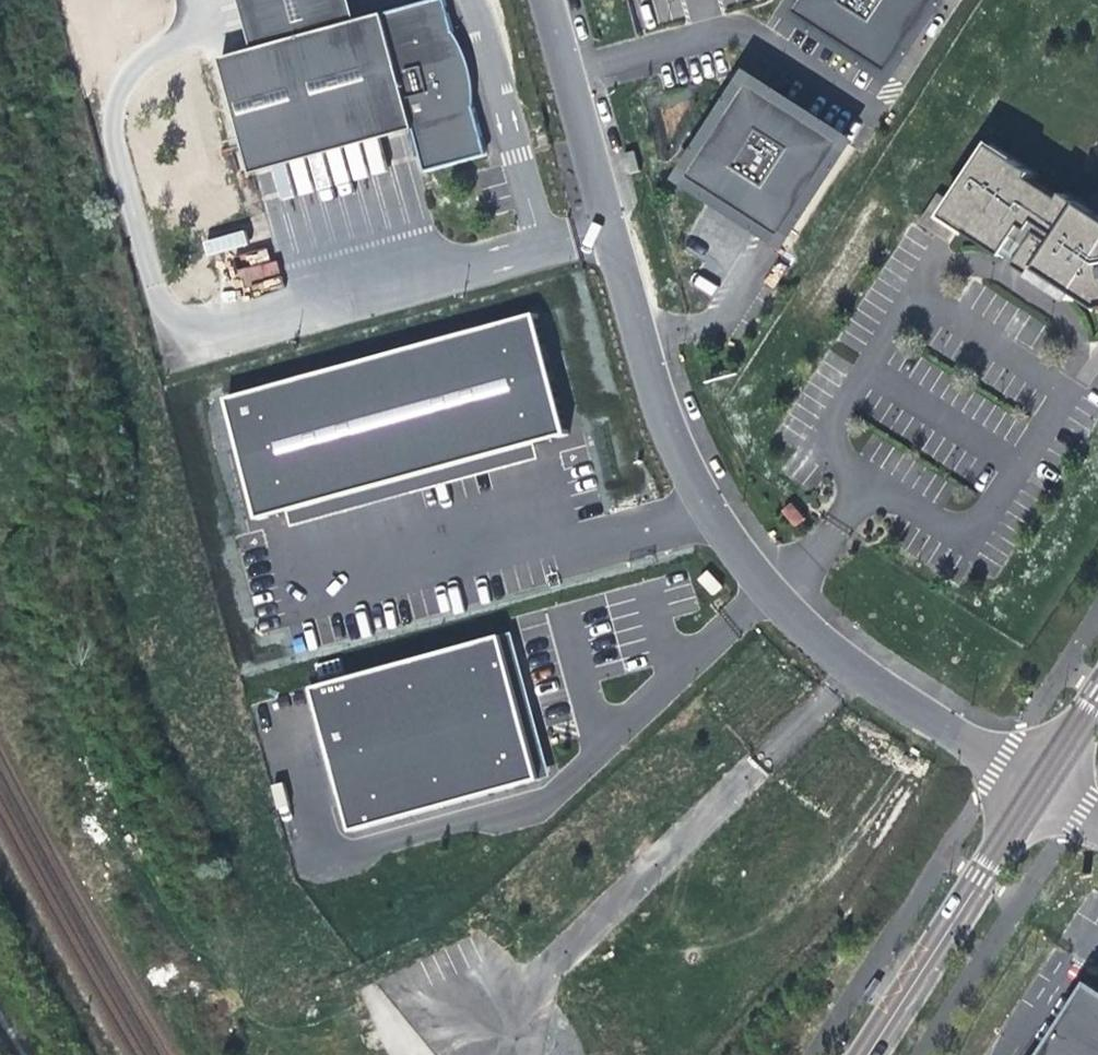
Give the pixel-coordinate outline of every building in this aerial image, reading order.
[(250,165),(253,175),(415,131),(427,173),(459,164),(488,156),(475,109),(474,79),(472,70),(469,61),(461,43),(458,36),(454,32),(445,0),(436,0),(356,22),(350,0),(239,0),(253,51),(221,59),(250,165)] [(782,15),(894,87),(951,0),(792,0),(782,15)] [(859,143),(748,69),(710,127),(675,180),(704,198),(787,253),(859,143)] [(993,146),(954,205),(939,196),(922,223),(949,241),(959,226),(1006,257),(1019,238),(1032,248),(1025,259),(1020,266),(1055,289),(1074,301),(1079,294),(1097,307),(1097,215),(1067,195),(1063,200),(1032,180),(1036,174),(993,146)] [(641,172),(636,152),(625,154),(630,175),(641,172)] [(245,230),(202,240),(205,255),(248,245),(245,230)] [(266,249),(236,256),(239,267),(269,260),(266,249)] [(276,260),(237,271),(244,295),(283,283),(276,260)] [(555,384),(536,313),(227,399),(260,521),(568,435),(555,384)] [(797,527),(807,519),(793,503),(784,511),(797,527)] [(723,588),(710,571),(701,579),(714,596),(723,588)] [(531,698),(514,632),(308,689),(338,797),(345,796),(355,831),(553,777),(531,698)] [(877,981),(874,979),(864,996),(867,998),(877,981)] [(1094,982),(1044,1054),(1097,1054),(1097,984),(1094,982)]
